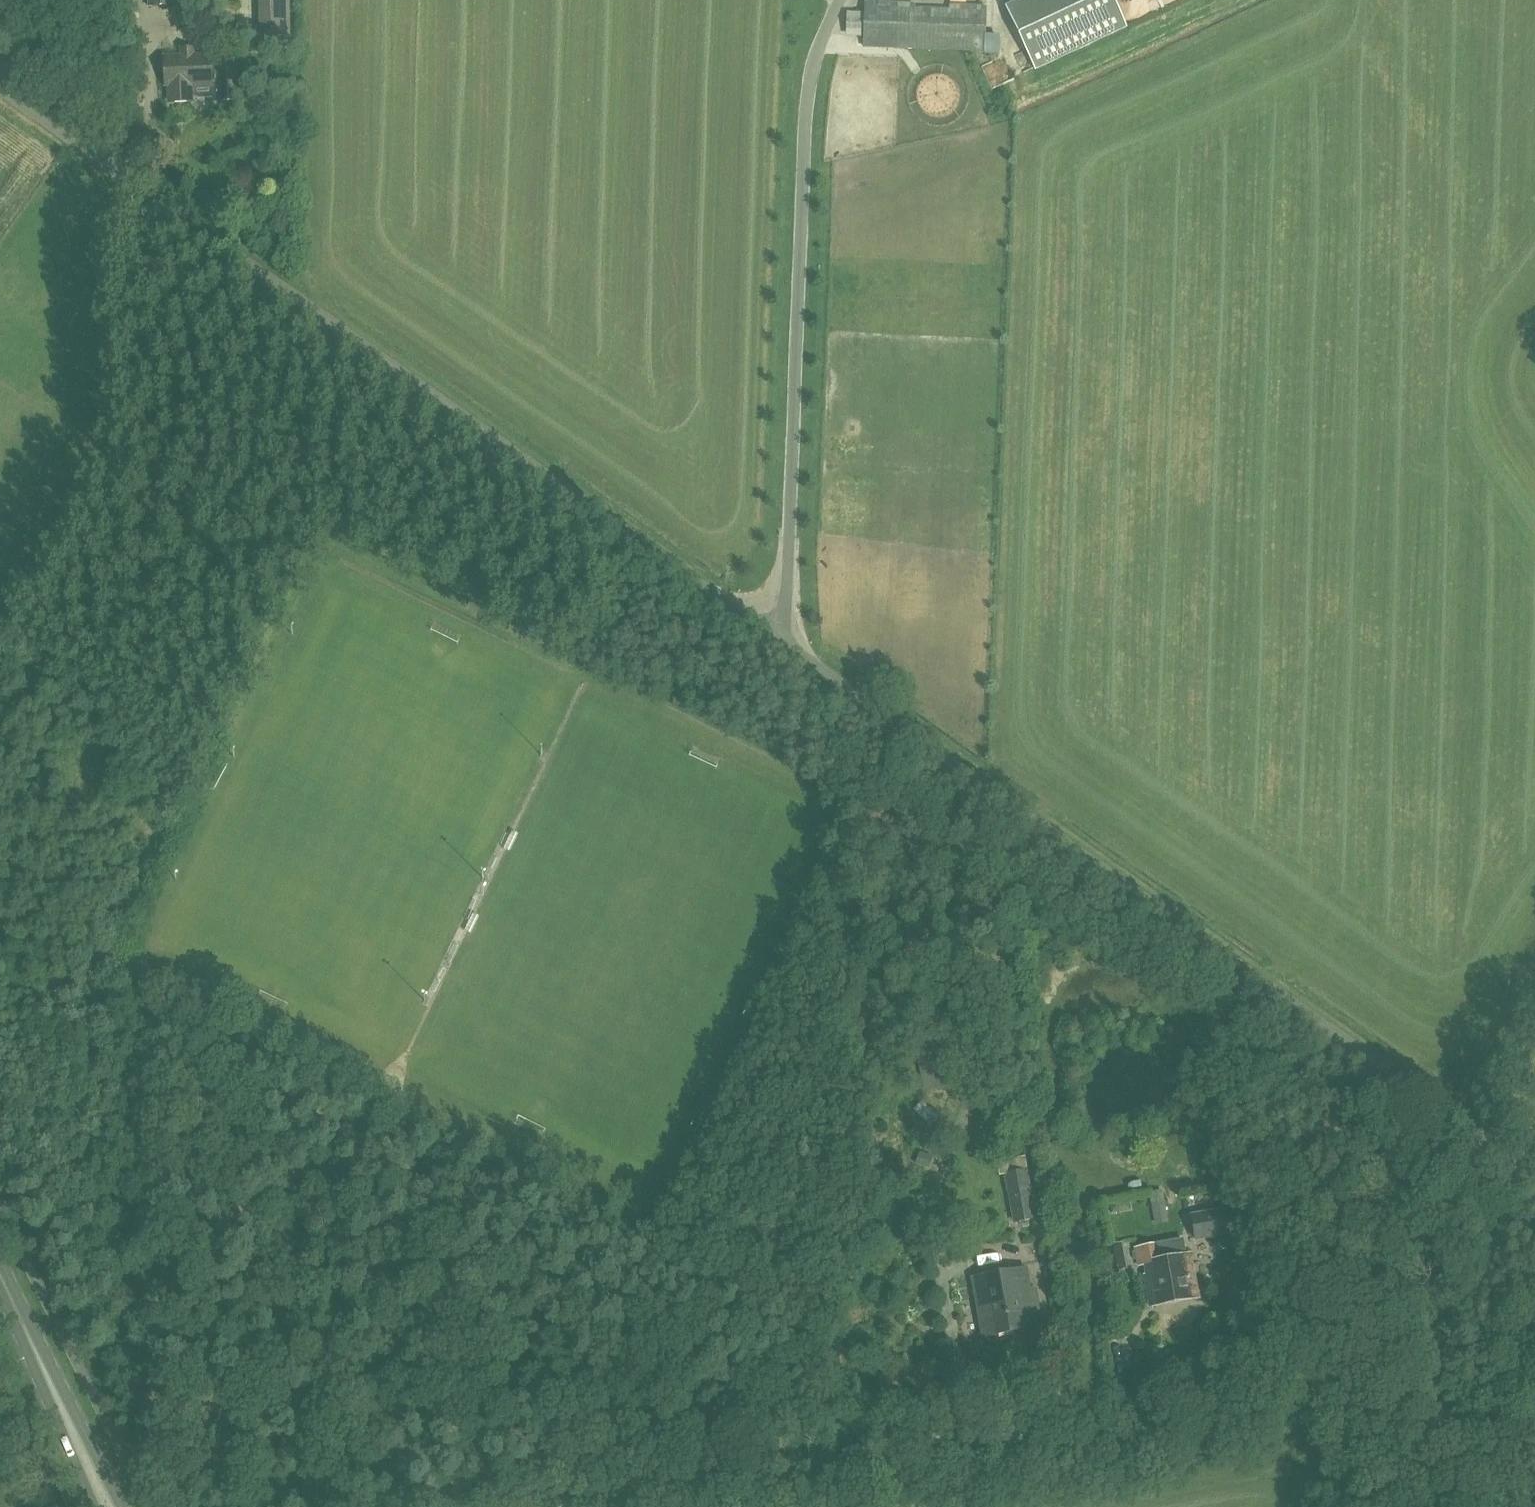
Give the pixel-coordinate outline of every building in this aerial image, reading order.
[(291,54),(290,0),(258,0),(259,55),(291,54)] [(1113,0),(1021,0),(1007,7),(1036,69),(1126,27),(1113,0)] [(863,47),(984,52),(984,53),(998,54),(999,37),(985,37),(986,6),(950,4),(950,10),(914,9),(914,3),(864,1),(864,13),(847,12),(846,35),(863,36),(863,47)] [(215,59),(209,59),(209,55),(163,57),(164,86),(168,86),(169,103),(190,102),(189,85),(210,84),(210,83),(216,83),(217,100),(238,99),(236,57),(215,58),(215,59)] [(921,1155),(917,1166),(930,1171),(934,1159),(921,1155)] [(1038,1219),(1029,1170),(1030,1170),(1028,1156),(997,1161),(999,1176),(1004,1175),(1013,1224),(1038,1219)] [(1155,1225),(1169,1223),(1168,1220),(1163,1189),(1149,1192),(1155,1225)] [(1195,1241),(1228,1235),(1223,1208),(1191,1214),(1195,1241)] [(1185,1254),(1183,1239),(1136,1248),(1139,1265),(1144,1265),(1146,1275),(1145,1275),(1151,1306),(1199,1297),(1191,1254),(1185,1254)] [(1135,1276),(1136,1246),(1115,1245),(1114,1276),(1135,1276)] [(1032,1289),(1028,1268),(973,1277),(984,1337),(1037,1327),(1034,1312),(1040,1311),(1035,1288),(1032,1289)]
